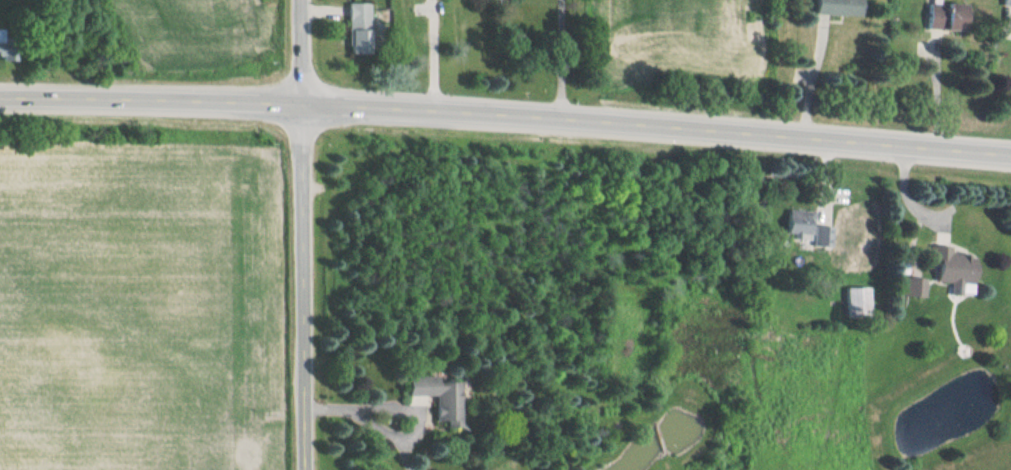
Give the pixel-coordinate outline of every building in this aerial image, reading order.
[(854,0),(808,0),(808,14),(853,15),(854,0)] [(920,1),(918,27),(955,30),(957,3),(920,1)] [(367,3),(342,3),(342,32),(367,32),(367,3)] [(809,211),(782,211),(782,234),(809,234),(809,211)] [(812,247),(831,247),(831,227),(812,227),(812,247)] [(970,255),(948,255),(948,246),(931,246),(930,284),(970,285),(970,255)] [(844,287),(844,317),(869,317),(869,287),(844,287)] [(459,428),(459,382),(434,382),(434,377),(403,377),(403,396),(432,396),(432,423),(443,423),(443,428),(459,428)]
